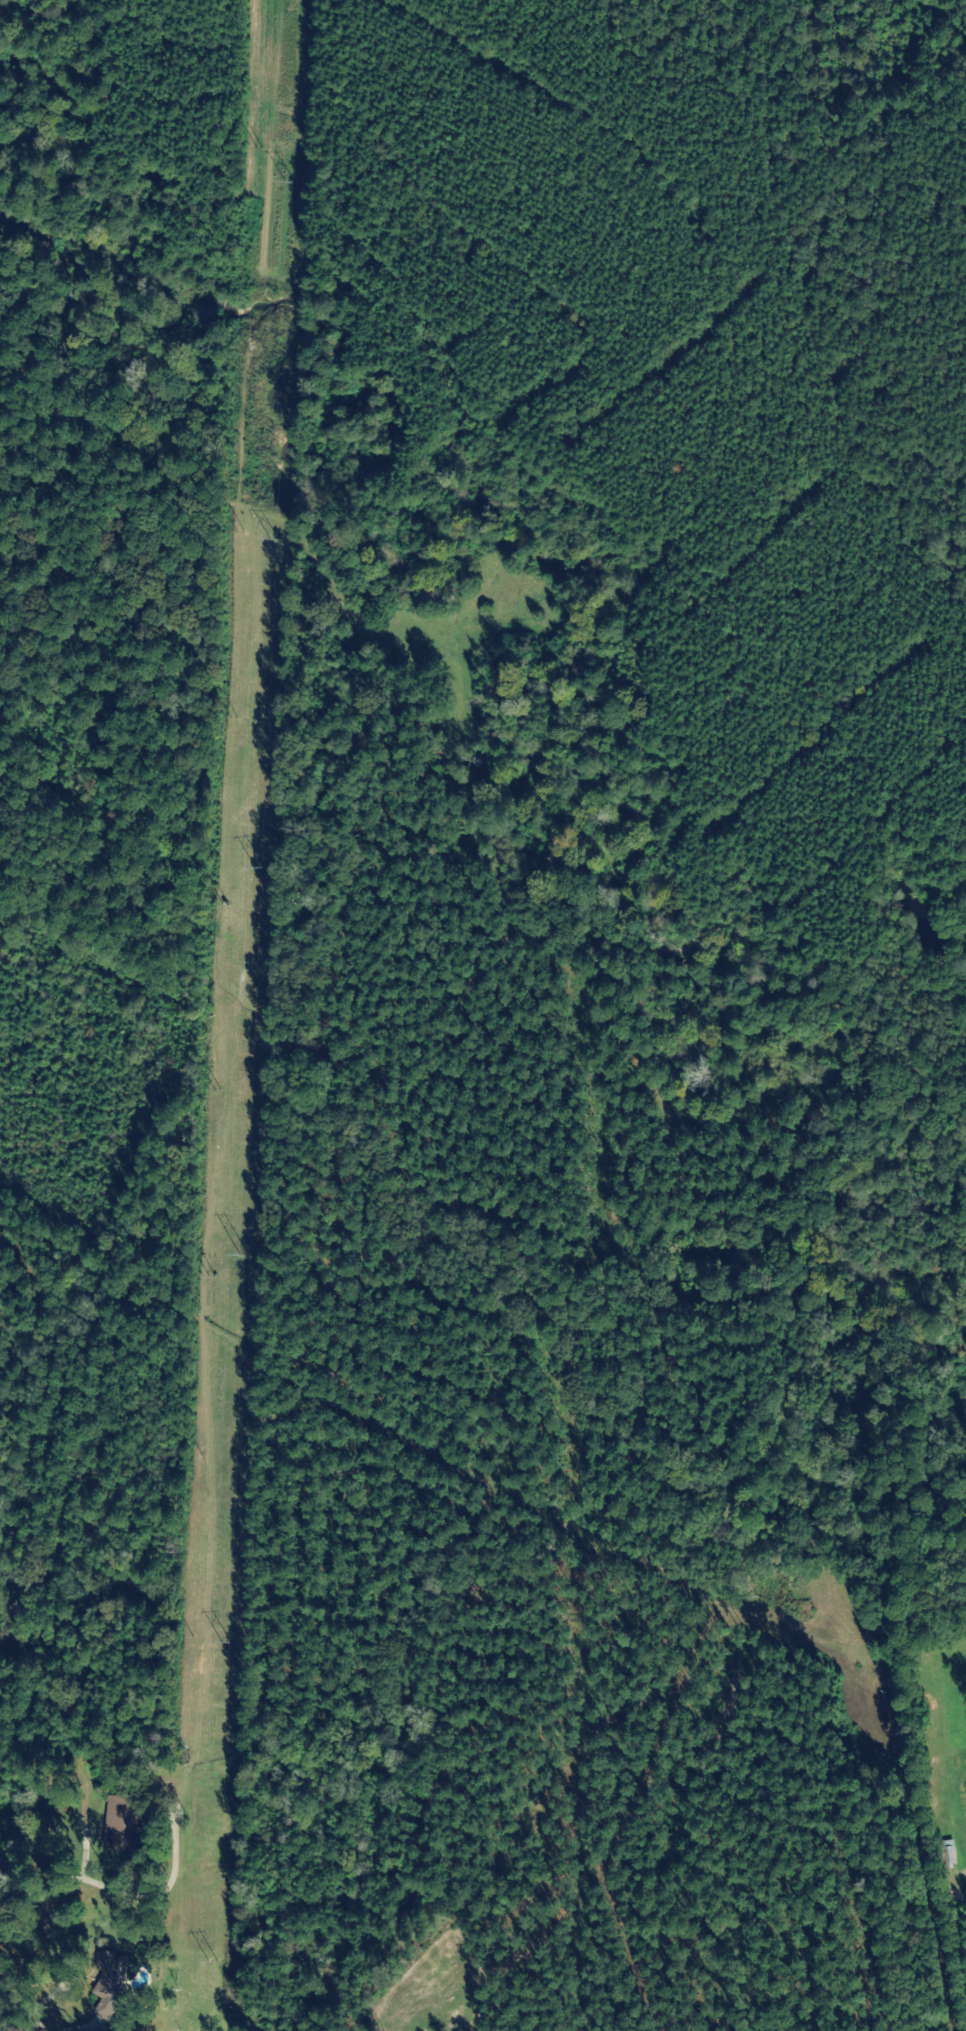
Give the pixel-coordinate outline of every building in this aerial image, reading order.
[(952,1864),(948,1840),(935,1842),(939,1866),(952,1864)] [(92,1972),(93,1972),(92,1999),(118,2000),(119,1954),(92,1954),(92,1972)]
